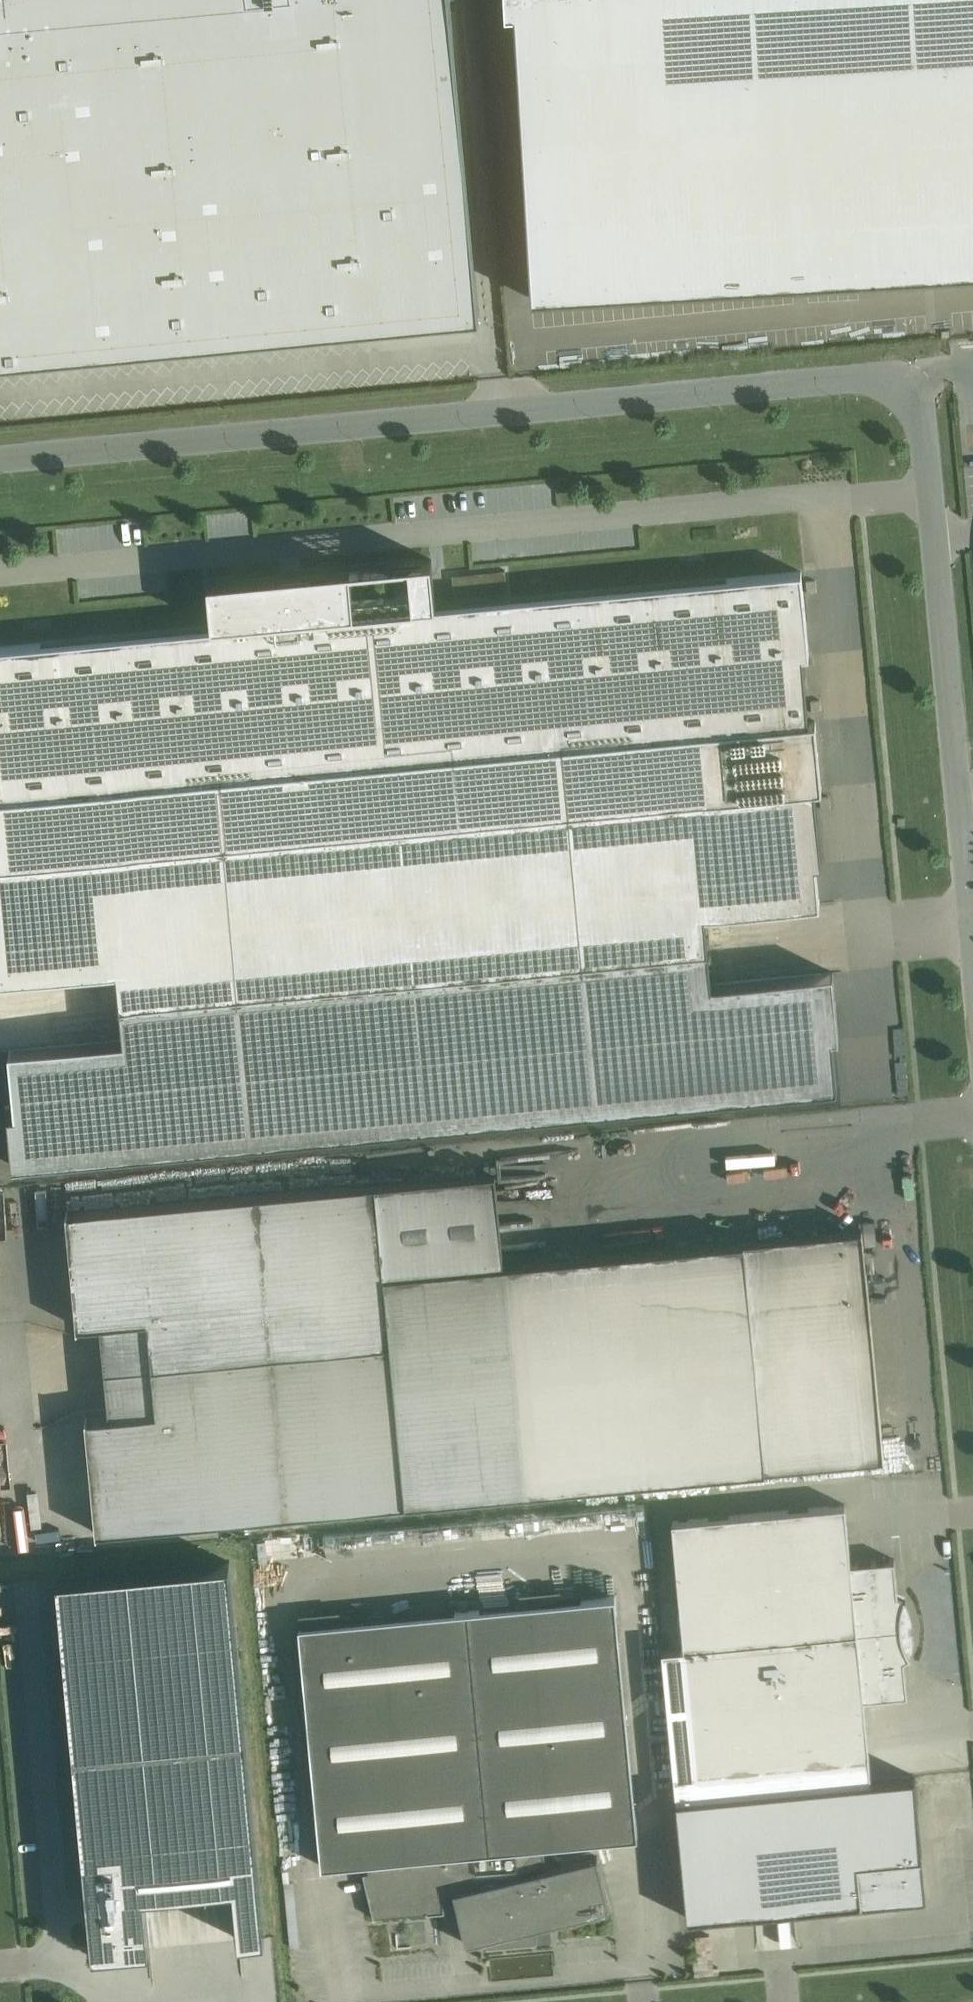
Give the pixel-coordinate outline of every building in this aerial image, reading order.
[(479,317),(449,0),(0,0),(0,362),(479,317)] [(532,298),(972,272),(972,0),(514,0),(532,298)] [(118,969),(124,1038),(9,1049),(15,1112),(8,1113),(13,1165),(837,1087),(832,1037),(839,1036),(833,971),(711,983),(705,913),(820,902),(819,898),(817,898),(815,880),(816,880),(816,879),(815,875),(817,875),(816,863),(822,862),(815,788),(821,787),(821,783),(819,783),(817,765),(818,765),(818,764),(817,760),(818,760),(818,758),(817,758),(817,754),(818,754),(815,720),(813,720),(813,721),(808,721),(802,655),(807,654),(809,654),(808,650),(807,650),(807,646),(807,645),(806,645),(804,627),(806,627),(801,571),(435,605),(435,603),(436,603),(432,558),(208,580),(212,624),(214,624),(214,626),(0,647),(0,980),(118,969)] [(68,1210),(66,1210),(66,1211),(77,1325),(77,1326),(79,1325),(79,1324),(101,1322),(148,1318),(153,1364),(391,1342),(384,1273),(504,1262),(495,1170),(68,1211),(68,1210)] [(87,1416),(86,1416),(97,1532),(98,1532),(98,1531),(884,1456),(866,1270),(865,1255),(862,1228),(792,1234),(504,1262),(384,1273),(391,1342),(153,1364),(157,1410),(110,1415),(88,1417),(87,1416)] [(680,1647),(662,1649),(676,1798),(871,1779),(863,1698),(907,1694),(904,1664),(904,1662),(904,1661),(903,1661),(902,1658),(908,1654),(909,1655),(910,1655),(911,1654),(910,1653),(906,1645),(903,1635),(901,1626),(901,1616),(902,1606),(905,1597),(905,1596),(904,1596),(903,1595),(903,1596),(901,1596),(896,1594),(896,1591),(897,1591),(897,1590),(894,1558),(850,1562),(845,1503),(672,1520),(684,1646),(680,1647)] [(230,1561),(58,1577),(90,1916),(93,1948),(93,1953),(150,1948),(145,1892),(234,1883),(240,1939),(265,1937),(230,1561)] [(638,1835),(615,1595),(299,1625),(322,1865),(368,1861),(369,1871),(366,1872),(365,1871),(363,1872),(372,1908),(374,1907),(426,1902),(427,1912),(445,1910),(443,1893),(454,1892),(466,1943),(487,1938),(487,1941),(487,1943),(524,1940),(524,1938),(523,1938),(522,1929),(530,1927),(530,1928),(610,1909),(597,1855),(518,1874),(517,1870),(547,1863),(542,1844),(638,1835)] [(871,1779),(676,1798),(688,1917),(732,1913),(747,1911),(755,1910),(753,1892),(791,1888),(793,1907),(801,1906),(812,1905),(864,1900),(864,1898),(923,1892),(920,1856),(922,1855),(914,1775),(871,1779)]
